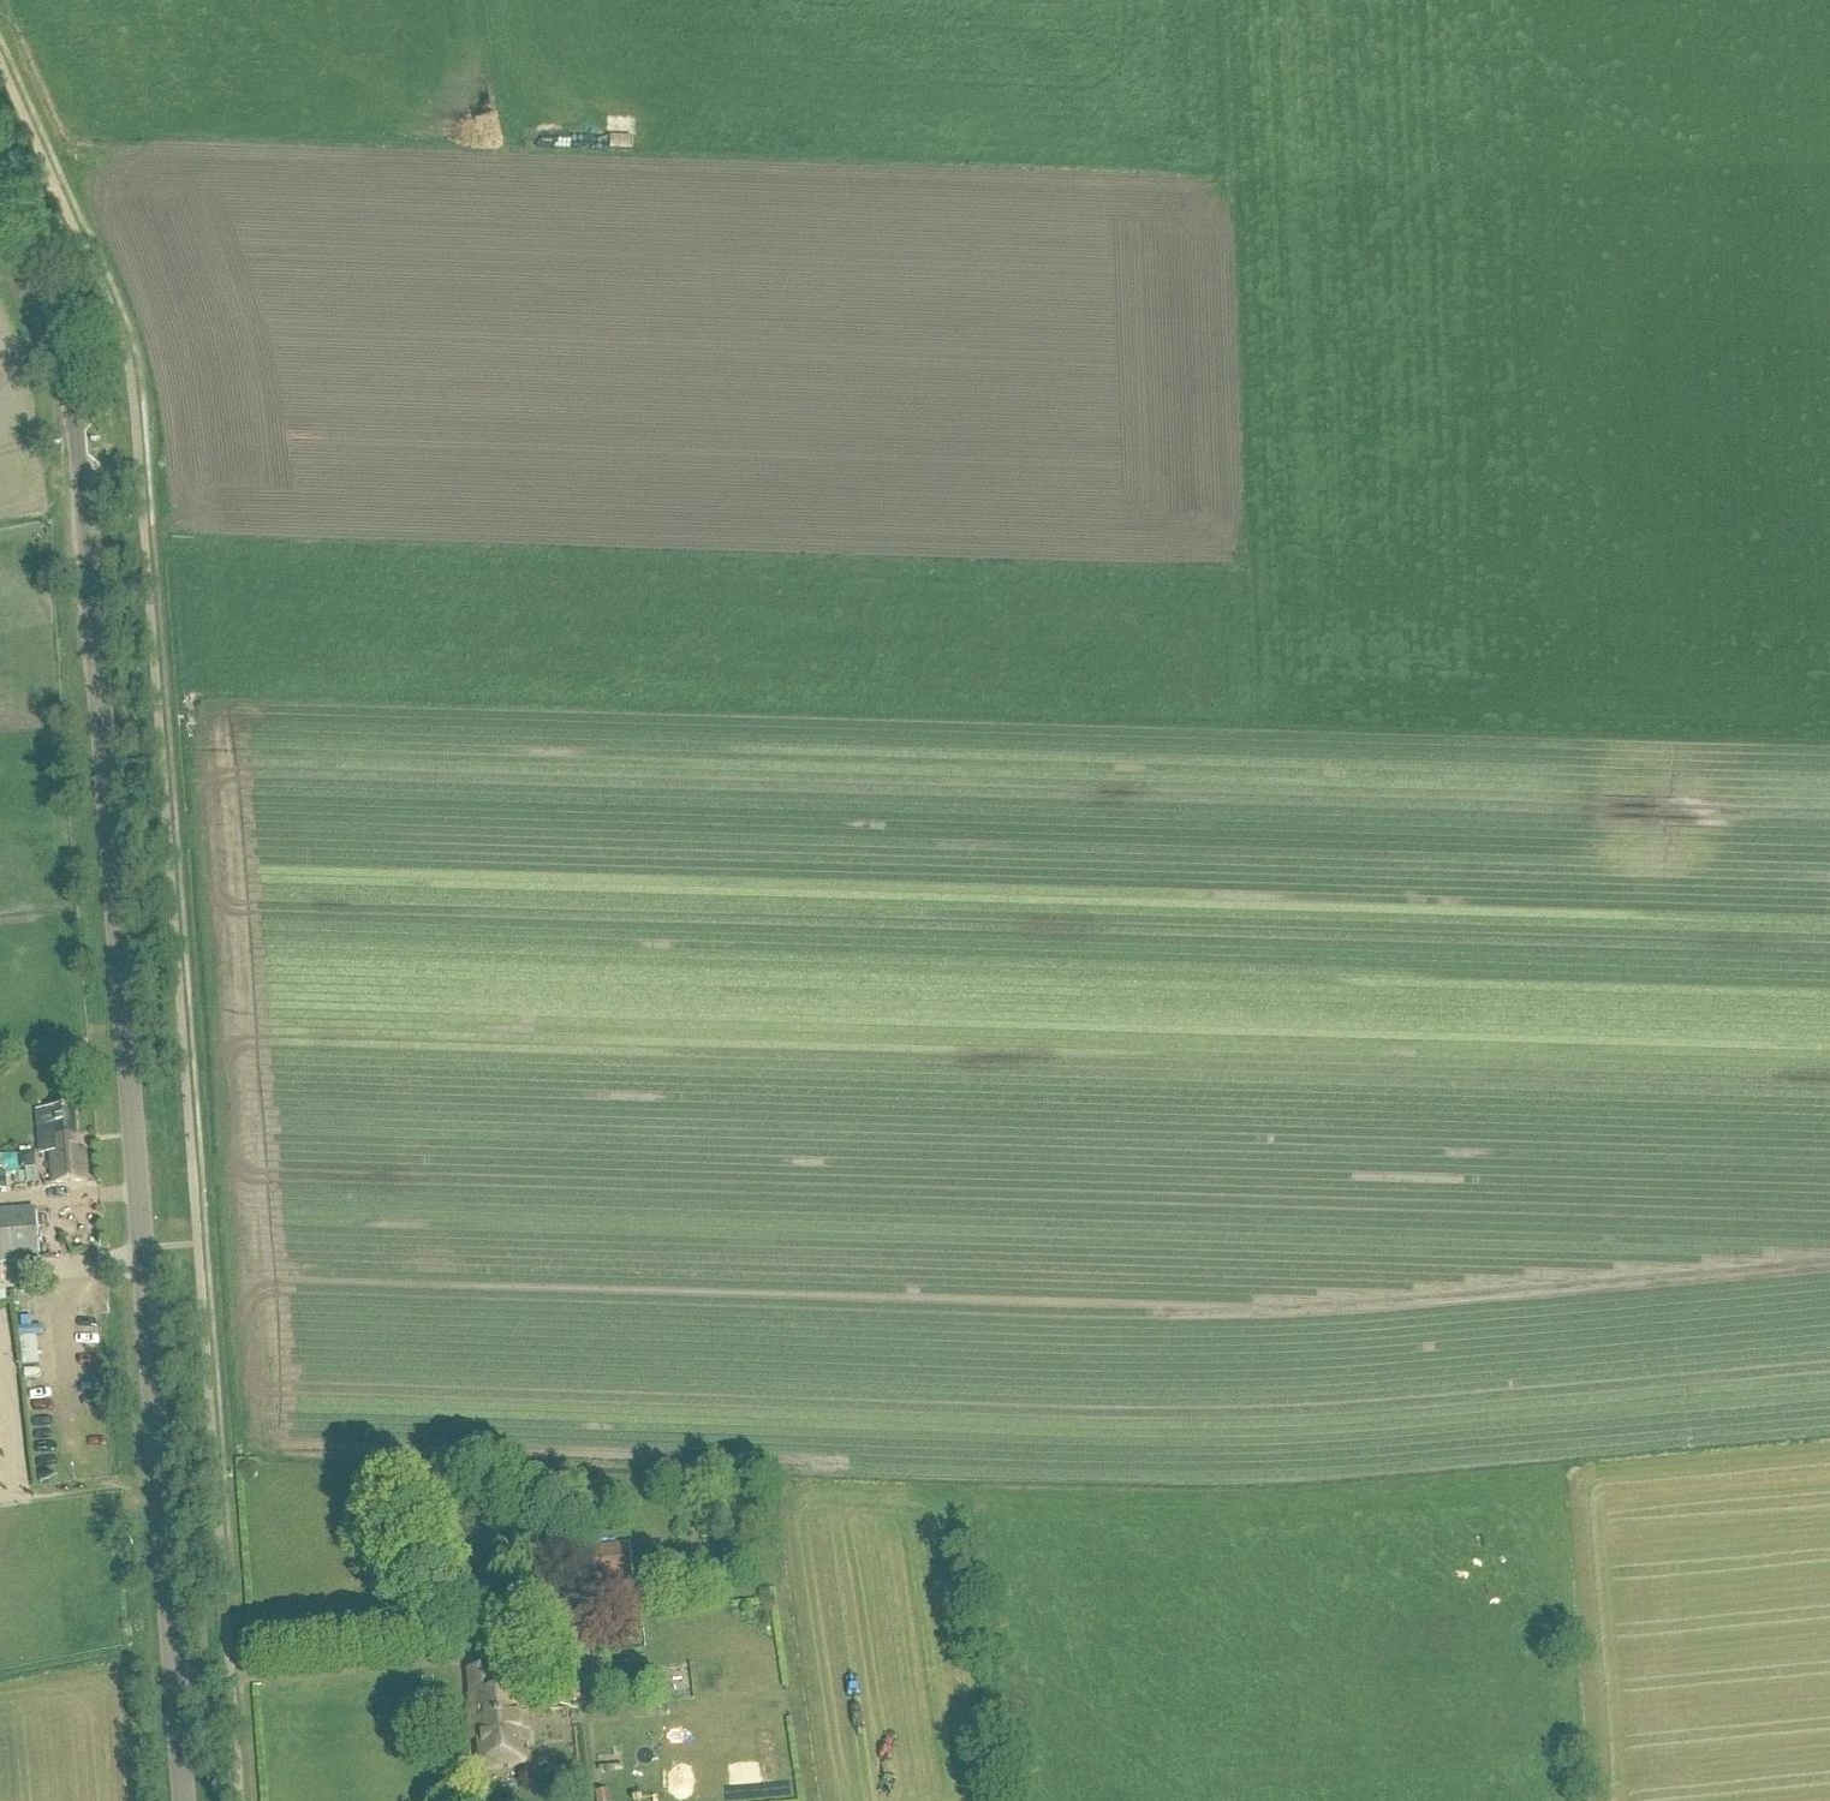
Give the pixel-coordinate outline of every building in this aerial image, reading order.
[(53,1187),(86,1184),(83,1153),(78,1154),(74,1111),(39,1114),(41,1142),(49,1142),(53,1187)] [(35,1171),(35,1155),(34,1155),(20,1156),(19,1156),(20,1172),(35,1171)] [(25,1171),(25,1187),(37,1186),(37,1171),(25,1171)] [(40,1263),(36,1211),(0,1214),(0,1266),(40,1263)] [(591,1551),(594,1584),(632,1580),(629,1547),(591,1551)] [(492,1698),(489,1670),(467,1672),(471,1710),(468,1710),(472,1745),(479,1744),(482,1771),(528,1766),(521,1695),(492,1698)] [(719,1789),(734,1788),(732,1737),(716,1738),(719,1789)]
